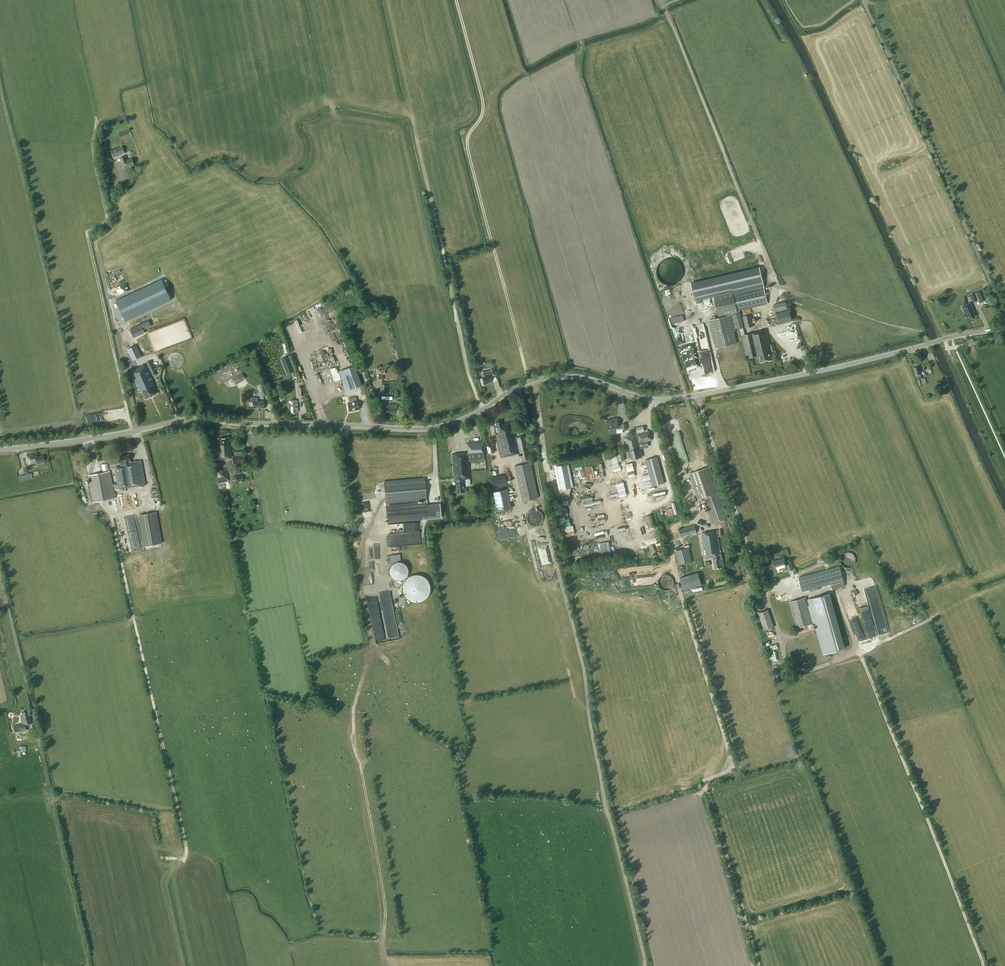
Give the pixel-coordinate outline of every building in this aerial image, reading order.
[(125,153),(122,146),(111,150),(113,157),(125,153)] [(124,168),(134,164),(132,158),(127,160),(125,156),(120,158),(124,168)] [(695,299),(714,295),(719,317),(709,320),(715,348),(737,343),(734,331),(736,330),(735,329),(744,327),(740,310),(769,303),(761,267),(691,283),(695,299)] [(125,320),(171,299),(162,280),(116,301),(125,320)] [(977,300),(977,299),(980,297),(981,301),(985,299),(981,290),(970,295),(973,301),(977,300)] [(788,309),(786,301),(774,304),(776,312),(788,309)] [(974,309),(971,303),(962,306),(966,315),(967,315),(969,319),(975,316),(972,310),(974,309)] [(754,326),(751,314),(743,316),(745,328),(754,326)] [(145,333),(140,324),(130,329),(134,338),(145,333)] [(774,344),(770,345),(766,329),(765,329),(754,332),(752,333),(745,334),(744,328),(740,329),(747,359),(759,355),(760,363),(772,360),(771,356),(771,355),(771,353),(771,352),(771,351),(776,350),(774,344)] [(142,340),(137,342),(141,353),(145,351),(142,340)] [(127,349),(132,361),(142,356),(136,344),(127,349)] [(285,370),(293,367),(288,356),(281,359),(285,370)] [(155,368),(151,360),(147,362),(152,374),(156,372),(155,368)] [(146,399),(156,394),(154,390),(155,389),(153,385),(155,385),(145,364),(130,371),(140,392),(142,391),(146,399)] [(355,366),(339,371),(346,391),(361,385),(361,386),(362,385),(355,366)] [(490,375),(495,374),(494,369),(485,371),(481,372),(482,377),(484,385),(487,384),(487,382),(492,381),(490,375)] [(245,378),(242,373),(233,378),(236,384),(242,381),(241,380),(245,378)] [(922,378),(921,376),(917,377),(919,385),(929,382),(928,376),(922,378)] [(265,383),(263,384),(260,385),(261,388),(260,388),(263,396),(269,394),(265,383)] [(349,411),(359,409),(358,401),(357,401),(356,397),(349,398),(349,402),(347,403),(349,411)] [(261,409),(264,409),(264,401),(257,401),(257,398),(251,398),(251,402),(253,402),(253,408),(258,408),(258,410),(261,410),(261,409)] [(288,403),(288,407),(290,407),(290,408),(291,408),(291,413),(296,413),(296,411),(298,411),(297,400),(289,401),(289,403),(288,403)] [(396,407),(396,404),(386,404),(386,406),(385,406),(385,413),(396,413),(396,407)] [(619,426),(618,418),(614,418),(615,419),(607,420),(608,428),(609,428),(609,433),(617,432),(617,433),(623,432),(623,430),(627,429),(626,423),(622,424),(622,425),(619,426)] [(520,453),(522,464),(530,462),(526,445),(527,445),(525,435),(515,438),(512,422),(502,425),(501,421),(496,422),(498,433),(495,434),(501,457),(520,453)] [(645,431),(643,426),(636,427),(637,434),(625,437),(630,457),(633,459),(643,457),(641,449),(649,446),(648,441),(652,440),(649,431),(645,431)] [(218,438),(216,438),(216,439),(216,441),(217,442),(218,441),(219,444),(218,444),(218,458),(232,458),(231,444),(229,444),(229,437),(218,438)] [(470,471),(486,470),(484,442),(468,443),(468,453),(452,454),(454,479),(456,479),(456,483),(457,492),(466,491),(465,479),(470,479),(470,471)] [(34,452),(27,453),(30,467),(39,464),(38,464),(45,463),(45,461),(44,455),(38,457),(37,452),(34,452)] [(625,460),(623,452),(617,454),(619,462),(625,460)] [(114,485),(115,490),(145,484),(141,460),(136,461),(131,461),(130,460),(131,460),(130,454),(118,456),(119,462),(120,462),(121,466),(115,467),(118,482),(114,483),(114,485)] [(232,456),(233,463),(245,463),(244,455),(232,456)] [(620,466),(617,455),(611,457),(613,467),(620,466)] [(664,483),(657,456),(645,460),(649,474),(642,476),(644,481),(651,480),(652,484),(646,485),(647,488),(664,483)] [(530,462),(522,464),(513,466),(523,502),(539,497),(530,462)] [(635,470),(633,462),(626,464),(628,472),(635,470)] [(571,487),(566,464),(556,466),(561,489),(571,487)] [(593,464),(585,465),(586,479),(595,478),(593,464)] [(728,517),(710,466),(689,473),(698,500),(703,498),(712,523),(728,517)] [(228,481),(226,469),(215,471),(218,483),(228,481)] [(113,486),(114,485),(114,483),(113,483),(110,471),(88,475),(93,502),(115,498),(113,486)] [(31,472),(19,476),(20,480),(32,477),(31,472)] [(506,475),(491,476),(492,485),(507,483),(506,475)] [(388,522),(424,518),(441,517),(440,503),(427,504),(425,478),(384,482),(386,503),(388,522)] [(616,483),(620,496),(627,495),(624,481),(616,483)] [(497,511),(511,508),(507,488),(493,492),(497,511)] [(229,499),(227,491),(221,493),(223,504),(229,502),(229,499)] [(667,509),(669,516),(678,513),(675,501),(672,502),(673,507),(667,509)] [(557,516),(567,516),(567,507),(556,508),(557,516)] [(527,515),(527,517),(527,520),(528,522),(530,524),(532,525),(535,526),(538,525),(540,524),(542,522),(543,520),(543,517),(543,515),(542,513),(540,511),(538,509),(535,509),(532,509),(530,511),(528,513),(527,515)] [(162,543),(157,512),(138,515),(144,546),(162,543)] [(569,518),(560,520),(562,527),(571,525),(569,518)] [(500,537),(519,534),(518,527),(505,529),(504,522),(499,522),(501,532),(500,533),(500,537)] [(563,533),(574,530),(573,525),(562,528),(563,533)] [(697,532),(695,525),(679,529),(681,536),(697,532)] [(722,558),(721,553),(718,530),(702,533),(706,558),(713,557),(715,568),(721,567),(721,566),(725,566),(723,558),(722,558)] [(602,554),(611,553),(609,541),(599,543),(602,554)] [(692,561),(689,547),(675,550),(678,565),(692,561)] [(789,571),(793,570),(791,563),(787,564),(788,566),(787,566),(784,558),(778,560),(773,561),(776,569),(783,567),(784,571),(789,570),(789,571)] [(390,568),(390,571),(390,573),(391,576),(393,578),(395,579),(398,580),(400,580),(403,579),(405,578),(407,576),(408,573),(408,571),(408,568),(407,566),(405,564),(403,562),(400,562),(398,562),(395,562),(393,564),(391,566),(390,568)] [(840,566),(828,570),(831,582),(833,589),(846,585),(840,566)] [(831,582),(828,570),(799,578),(802,590),(831,582)] [(702,585),(698,572),(680,577),(684,590),(702,585)] [(403,585),(403,588),(403,591),(404,594),(406,597),(409,599),(412,601),(415,602),(418,602),(421,601),(424,599),(427,597),(429,594),(430,591),(430,588),(430,585),(429,582),(427,579),(424,577),(421,575),(418,574),(415,574),(412,575),(409,577),(406,579),(404,582),(403,585)] [(806,597),(790,601),(797,628),(815,623),(824,654),(844,648),(829,594),(809,599),(811,606),(808,607),(806,597)] [(774,626),(768,609),(758,612),(764,630),(774,626)] [(27,730),(25,725),(32,723),(30,715),(31,715),(30,710),(22,712),(23,715),(21,715),(23,724),(14,726),(15,732),(20,731),(20,732),(27,730)]
